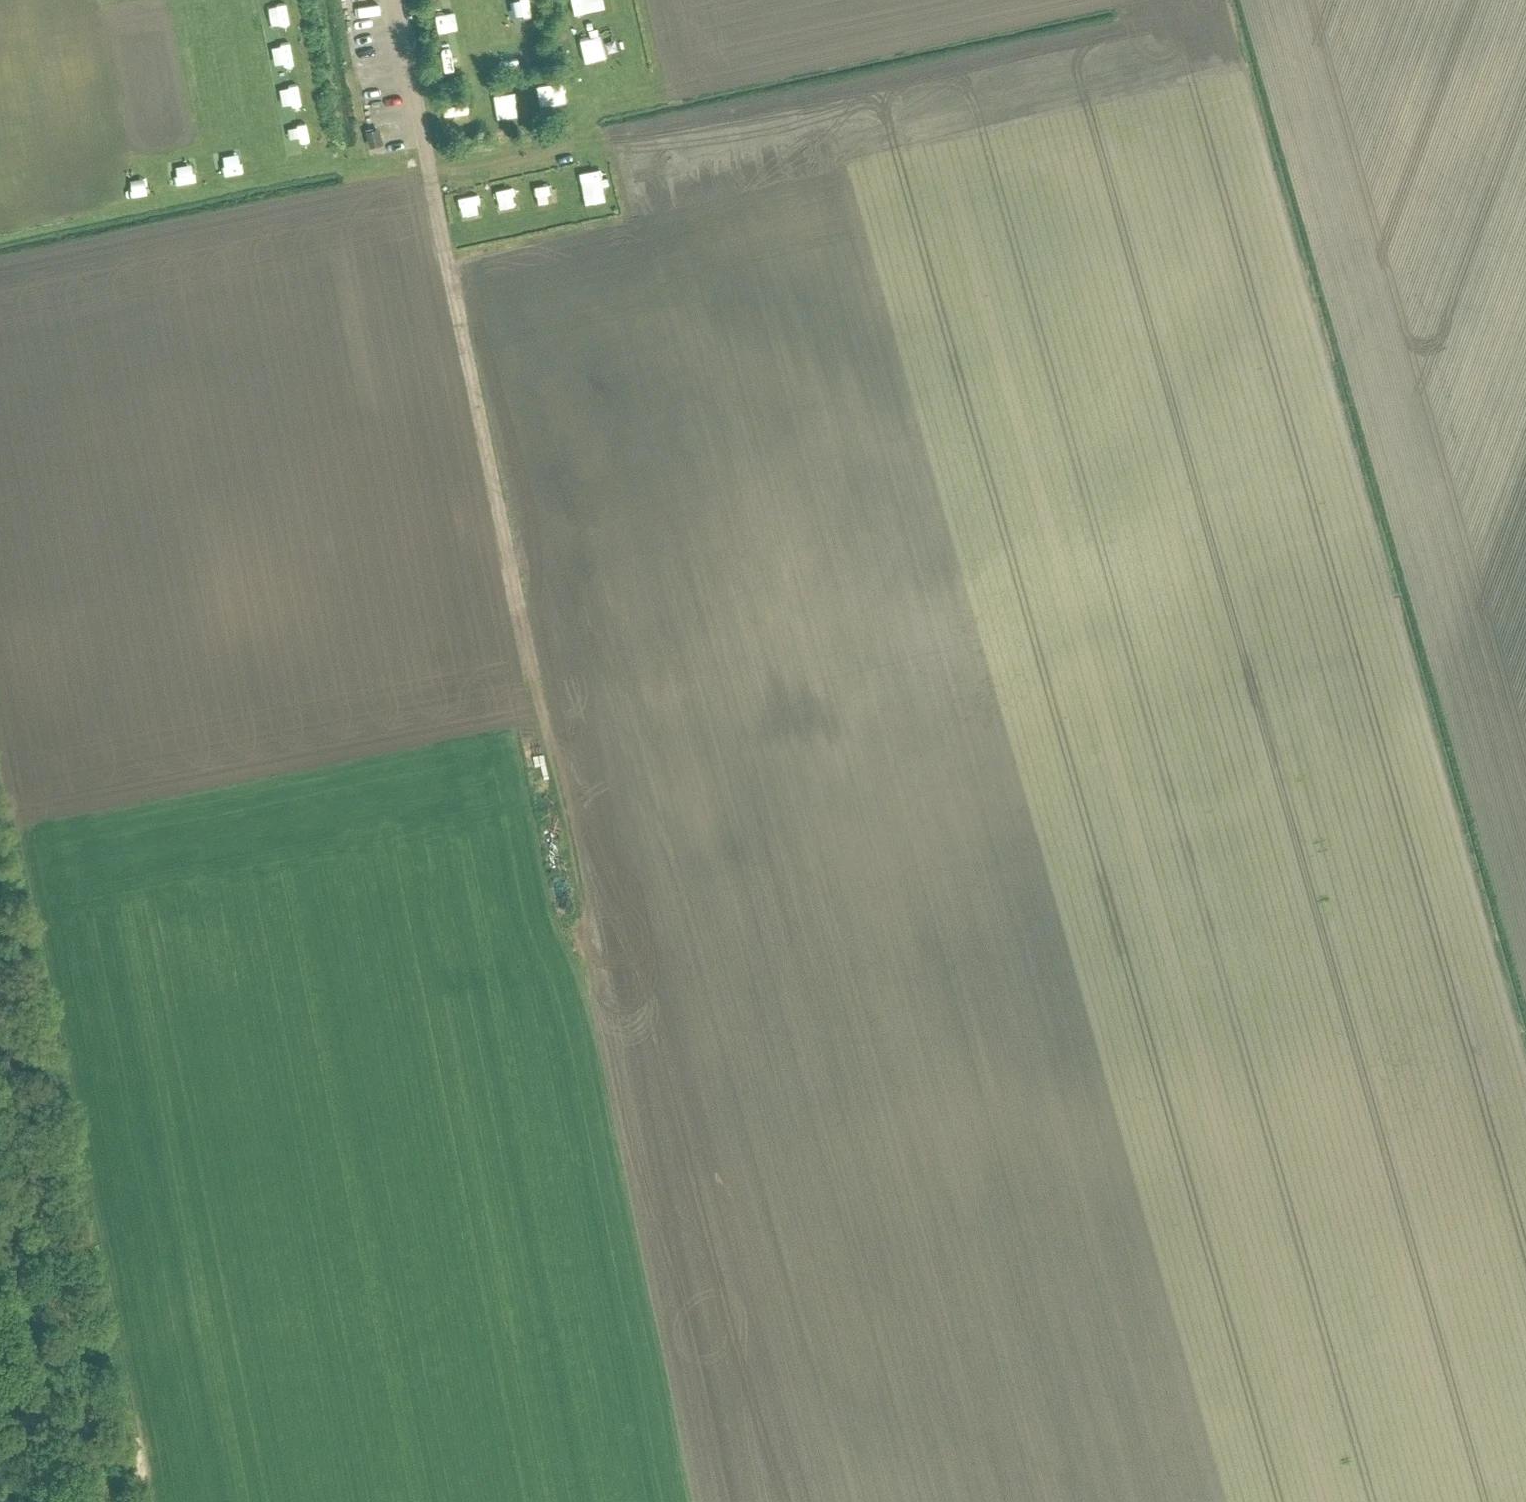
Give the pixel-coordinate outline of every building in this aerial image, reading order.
[(399,125),(379,0),(350,0),(354,25),(370,22),(373,38),(355,41),(363,94),(375,92),(380,124),(363,127),(367,155),(383,153),(378,129),(399,125)] [(428,10),(449,9),(448,0),(428,0),(428,10)] [(440,79),(452,79),(451,59),(439,60),(440,79)] [(464,208),(467,226),(483,224),(481,206),(464,208)]
